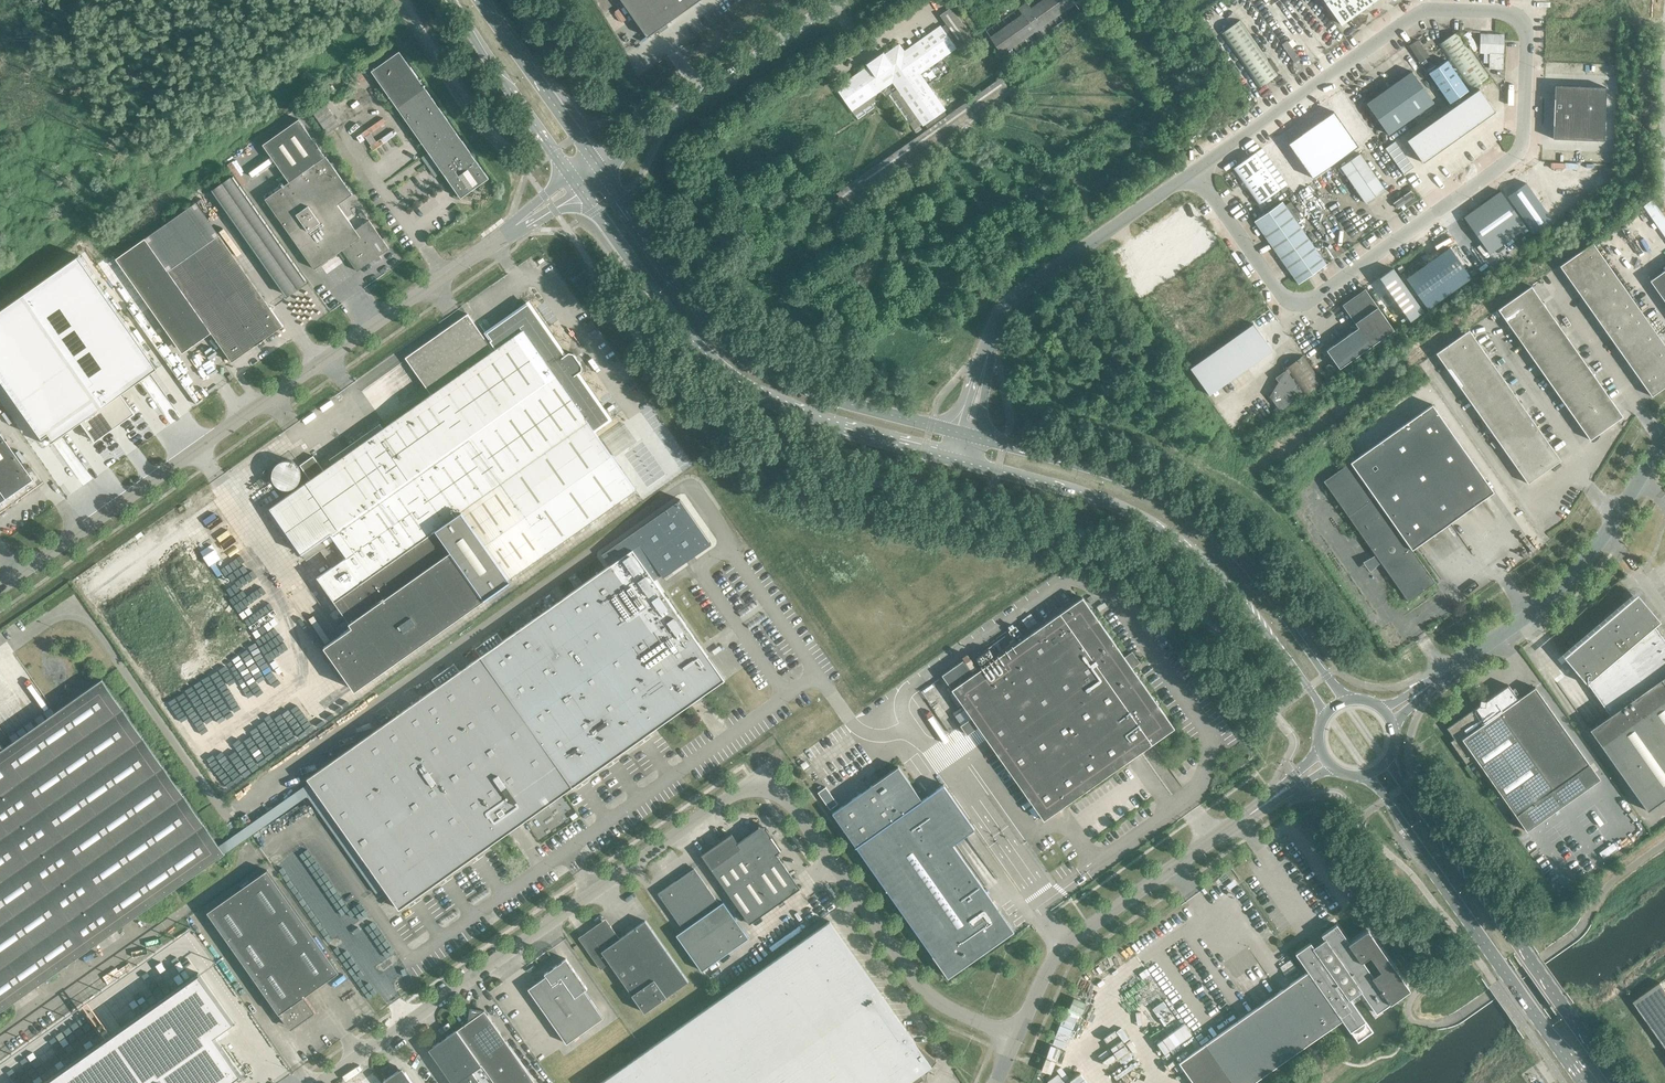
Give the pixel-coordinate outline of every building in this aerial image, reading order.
[(647,37),(700,0),(621,0),(647,37)] [(1022,14),(1025,17),(992,40),(1000,51),(1033,29),(1039,38),(1047,32),(1040,23),(1073,0),(1072,0),(1049,0),(1032,12),(1026,3),(1018,8),(1022,14)] [(1375,0),(1324,0),(1341,24),(1375,0)] [(923,55),(912,62),(920,74),(956,48),(955,46),(959,43),(963,49),(970,44),(947,10),(939,15),(946,24),(942,27),(940,26),(915,43),(923,55)] [(1241,19),(1223,31),(1261,86),(1279,73),(1241,19)] [(1431,71),(1451,101),(1489,76),(1458,31),(1440,44),(1450,59),(1431,71)] [(1506,33),(1482,32),(1481,51),(1491,52),(1491,67),(1505,67),(1506,33)] [(1419,39),(1411,45),(1422,63),(1431,57),(1419,39)] [(868,65),(860,71),(836,88),(858,120),(875,108),(869,99),(892,83),(897,89),(888,95),(909,124),(917,118),(923,126),(925,125),(928,129),(837,193),(842,201),(1006,85),(1001,77),(947,115),(944,111),(946,110),(920,74),(912,62),(899,44),(884,55),(885,56),(870,67),(868,65)] [(371,71),(405,120),(433,100),(399,51),(371,71)] [(1433,102),(1412,72),(1389,88),(1411,118),(1433,102)] [(1573,86),(1555,85),(1554,112),(1572,113),(1573,86)] [(1573,86),(1572,113),(1583,113),(1584,86),(1573,86)] [(1584,86),(1583,113),(1594,114),(1595,87),(1584,86)] [(1595,87),(1594,114),(1605,114),(1606,87),(1595,87)] [(1367,103),(1388,134),(1411,118),(1389,88),(1367,103)] [(1478,88),(1469,94),(1485,117),(1494,110),(1478,88)] [(1469,94),(1460,101),(1476,123),(1485,117),(1469,94)] [(488,178),(433,100),(405,120),(461,198),(488,178)] [(1460,101),(1451,107),(1467,130),(1476,123),(1460,101)] [(1451,107),(1442,113),(1458,136),(1467,130),(1451,107)] [(1358,146),(1334,111),(1311,127),(1335,162),(1358,146)] [(1553,139),(1571,139),(1572,113),(1554,112),(1553,139)] [(1442,113),(1433,120),(1449,142),(1458,136),(1442,113)] [(1583,113),(1572,113),(1571,139),(1582,140),(1583,113)] [(1582,140),(1593,140),(1594,114),(1583,113),(1582,140)] [(1593,140),(1604,141),(1605,114),(1594,114),(1593,140)] [(299,119),(263,144),(289,182),(265,199),(314,269),(342,250),(348,259),(350,258),(351,260),(350,261),(357,271),(375,258),(374,257),(378,254),(379,256),(389,249),(369,220),(355,230),(338,204),(352,194),(326,156),(325,156),(299,119)] [(1433,120),(1424,126),(1440,149),(1449,142),(1433,120)] [(1424,126),(1415,132),(1431,155),(1440,149),(1424,126)] [(1311,127),(1288,143),(1313,178),(1335,162),(1311,127)] [(1415,132),(1406,139),(1422,161),(1431,155),(1415,132)] [(1401,150),(1397,145),(1387,152),(1391,157),(1401,150)] [(1404,155),(1401,150),(1391,157),(1394,162),(1404,155)] [(1255,152),(1234,168),(1259,204),(1281,188),(1255,152)] [(1363,153),(1342,167),(1367,203),(1387,190),(1363,153)] [(1408,161),(1404,155),(1394,162),(1398,168),(1408,161)] [(1412,166),(1408,161),(1398,168),(1402,173),(1412,166)] [(1405,178),(1415,171),(1412,166),(1402,173),(1405,178)] [(1526,183),(1507,196),(1533,232),(1551,219),(1526,183)] [(1411,190),(1394,202),(1399,208),(1405,204),(1407,207),(1417,200),(1414,196),(1415,196),(1411,190)] [(1497,193),(1461,219),(1487,255),(1523,229),(1497,193)] [(1652,200),(1643,206),(1664,237),(1664,218),(1652,200)] [(196,202),(116,259),(177,346),(206,326),(232,362),(283,326),(196,202)] [(1284,202),(1256,222),(1299,282),(1327,263),(1296,219),(1286,205),(1284,202)] [(1296,219),(1301,216),(1290,202),(1286,205),(1296,219)] [(1560,266),(1571,282),(1605,259),(1593,242),(1560,266)] [(1450,247),(1406,278),(1427,309),(1471,278),(1450,247)] [(79,255),(22,295),(115,427),(135,413),(121,393),(158,368),(79,255)] [(1616,275),(1605,259),(1571,282),(1583,298),(1616,275)] [(1393,269),(1380,278),(1410,321),(1423,312),(1393,269)] [(1650,281),(1664,302),(1664,270),(1650,281)] [(1628,291),(1616,275),(1583,298),(1594,315),(1628,291)] [(1531,286),(1514,298),(1526,314),(1543,302),(1531,286)] [(1394,330),(1365,288),(1341,305),(1357,327),(1326,350),(1339,369),(1394,330)] [(1639,307),(1628,291),(1594,315),(1606,331),(1639,307)] [(37,439),(45,433),(52,442),(81,422),(95,441),(115,427),(22,295),(0,311),(0,387),(37,439)] [(1526,314),(1514,298),(1498,309),(1509,326),(1526,314)] [(1554,319),(1543,302),(1526,314),(1537,330),(1554,319)] [(635,489),(594,431),(610,419),(577,373),(582,370),(582,366),(573,353),(569,352),(565,355),(528,303),(487,333),(492,340),(490,341),(496,349),(493,351),(468,314),(405,358),(431,395),(270,509),(306,560),(343,534),(355,551),(318,577),(352,626),(324,646),(355,690),(485,599),(510,580),(509,578),(635,489)] [(1650,324),(1639,307),(1606,331),(1617,347),(1650,324)] [(1537,330),(1526,314),(1509,326),(1521,342),(1537,330)] [(1566,335),(1554,319),(1537,330),(1549,347),(1566,335)] [(1253,324),(1190,368),(1209,395),(1272,351),(1253,324)] [(1662,340),(1650,324),(1617,347),(1629,363),(1662,340)] [(1469,330),(1452,341),(1464,358),(1481,346),(1469,330)] [(1549,347),(1537,330),(1521,342),(1532,358),(1549,347)] [(1577,351),(1566,335),(1549,347),(1560,363),(1577,351)] [(1662,340),(1629,363),(1640,380),(1664,362),(1664,344),(1662,340)] [(1464,358),(1452,341),(1436,353),(1447,370),(1464,358)] [(1492,362),(1481,346),(1464,358),(1475,374),(1492,362)] [(1560,363),(1549,347),(1532,358),(1544,375),(1560,363)] [(1588,367),(1577,351),(1560,363),(1572,379),(1588,367)] [(1286,371),(1276,378),(1294,403),(1324,382),(1304,354),(1284,368),(1286,371)] [(1475,374),(1464,358),(1447,370),(1459,386),(1475,374)] [(1503,379),(1492,362),(1475,374),(1487,390),(1503,379)] [(1640,380),(1652,396),(1664,387),(1664,362),(1640,380)] [(1572,379),(1560,363),(1544,375),(1555,391),(1572,379)] [(1419,364),(1401,377),(1531,560),(1548,548),(1419,364)] [(1600,384),(1588,367),(1572,379),(1583,395),(1600,384)] [(1487,390),(1475,374),(1459,386),(1470,402),(1487,390)] [(1515,395),(1503,379),(1487,390),(1498,407),(1515,395)] [(1583,395),(1572,379),(1555,391),(1567,407),(1583,395)] [(1611,400),(1600,384),(1583,395),(1595,412),(1611,400)] [(1498,407),(1487,390),(1470,402),(1482,418),(1498,407)] [(1526,411),(1515,395),(1498,407),(1510,423),(1526,411)] [(1595,412),(1583,395),(1567,407),(1578,423),(1595,412)] [(1372,397),(1347,415),(1477,599),(1502,581),(1372,397)] [(1623,417),(1611,400),(1595,412),(1606,428),(1623,417)] [(1510,423),(1498,407),(1482,418),(1493,435),(1510,423)] [(1538,427),(1526,411),(1510,423),(1521,439),(1538,427)] [(1606,428),(1595,412),(1578,423),(1590,440),(1606,428)] [(1521,439),(1510,423),(1493,435),(1505,451),(1521,439)] [(1549,444),(1538,427),(1521,439),(1533,455),(1549,444)] [(1327,429),(1309,441),(1439,625),(1456,613),(1327,429)] [(41,483),(29,466),(24,469),(0,435),(0,512),(41,483)] [(1533,455),(1521,439),(1505,451),(1516,467),(1533,455)] [(1561,460),(1549,444),(1533,455),(1544,472),(1561,460)] [(1544,472),(1533,455),(1516,467),(1528,484),(1544,472)] [(426,694),(307,778),(399,909),(572,787),(692,703),(724,680),(654,580),(661,574),(663,577),(686,561),(684,558),(693,555),(693,556),(711,544),(680,499),(602,554),(610,565),(503,641),(497,633),(475,649),(480,656),(459,671),(454,663),(421,687),(426,694)] [(1024,638),(1019,632),(1015,626),(1008,631),(1012,636),(1017,643),(951,689),(1044,820),(1174,728),(1131,667),(1134,664),(1129,656),(1125,659),(1082,597),(1024,638)] [(1664,798),(1664,641),(1646,614),(1647,613),(1635,598),(1568,655),(1610,715),(1608,716),(1609,717),(1593,729),(1592,727),(1590,729),(1647,811),(1664,798)] [(224,854),(101,680),(4,748),(0,743),(0,1011),(224,854)] [(1479,705),(1473,709),(1446,728),(1454,739),(1450,741),(1467,765),(1476,759),(1526,831),(1599,779),(1535,687),(1518,699),(1508,685),(1484,701),(1479,701),(1479,705)] [(943,785),(921,800),(898,767),(832,813),(948,977),(1014,931),(953,844),(974,829),(943,785)] [(838,804),(826,787),(818,793),(830,810),(838,804)] [(731,834),(701,855),(749,924),(800,888),(776,854),(780,851),(763,826),(761,826),(737,843),(731,834)] [(658,894),(683,930),(676,935),(702,971),(749,938),(723,902),(719,904),(694,868),(658,894)] [(290,1029),(307,1018),(316,1012),(304,996),(339,972),(267,870),(207,912),(290,1029)] [(644,1013),(688,982),(645,921),(619,939),(605,919),(578,938),(600,969),(609,963),(644,1013)] [(600,1082),(916,1082),(923,1078),(920,1073),(923,1071),(926,1073),(936,1060),(915,1043),(830,921),(600,1082)] [(1179,1062),(1193,1082),(1252,1082),(1342,1020),(1358,1042),(1373,1032),(1350,999),(1361,991),(1376,1013),(1392,1002),(1410,990),(1367,930),(1349,942),(1336,924),(1321,935),(1320,933),(1309,941),(1310,943),(1295,953),(1308,971),(1179,1062)] [(587,989),(566,958),(544,974),(546,976),(528,989),(566,1044),(603,1018),(584,991),(587,989)] [(44,1082),(229,1082),(241,1074),(215,1036),(234,1023),(199,974),(44,1082)] [(1660,982),(1633,1001),(1664,1046),(1664,989),(1660,982)] [(535,1082),(484,1010),(482,1012),(472,1010),(470,1021),(457,1030),(495,1082),(535,1082)] [(448,1076),(452,1082),(494,1082),(456,1030),(433,1046),(432,1053),(432,1054),(448,1076)] [(405,1073),(404,1073),(397,1072),(397,1071),(383,1082),(384,1082),(412,1082),(405,1073)]
